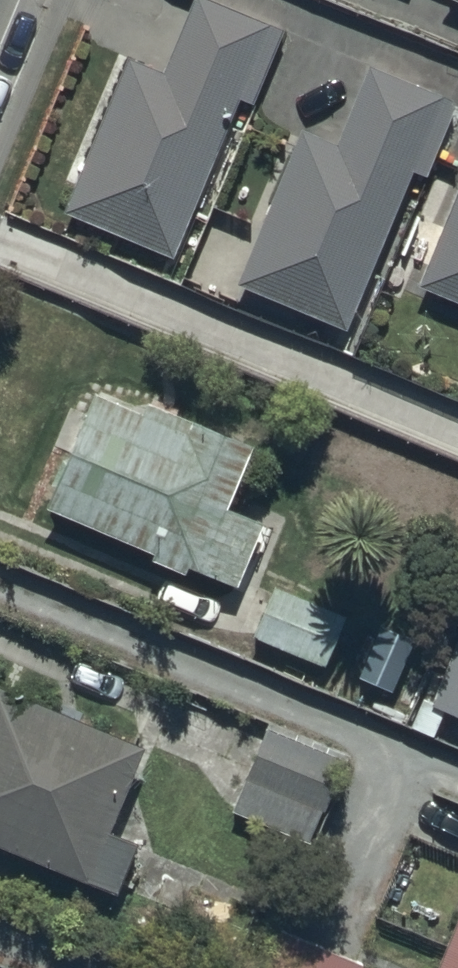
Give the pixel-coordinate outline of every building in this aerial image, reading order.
[(61,218),(168,265),(238,104),(249,109),(281,35),(201,0),(193,0),(159,78),(127,65),(61,218)] [(439,0),(457,8),(457,0),(439,0)] [(296,136),(231,292),(341,337),(408,175),(425,182),(455,109),(364,71),(332,150),(296,136)] [(414,292),(457,310),(457,188),(414,292)] [(68,412),(54,448),(69,453),(44,516),(151,559),(148,566),(182,580),(184,576),(229,595),(256,529),(220,514),(245,453),(142,411),(137,425),(88,405),(83,419),(68,412)] [(115,903),(135,852),(107,841),(141,758),(0,697),(0,856),(115,903)] [(261,741),(230,817),(308,847),(337,770),(261,741)] [(435,967),(457,967),(457,911),(435,967)] [(264,967),(357,967),(277,936),(264,967)]
